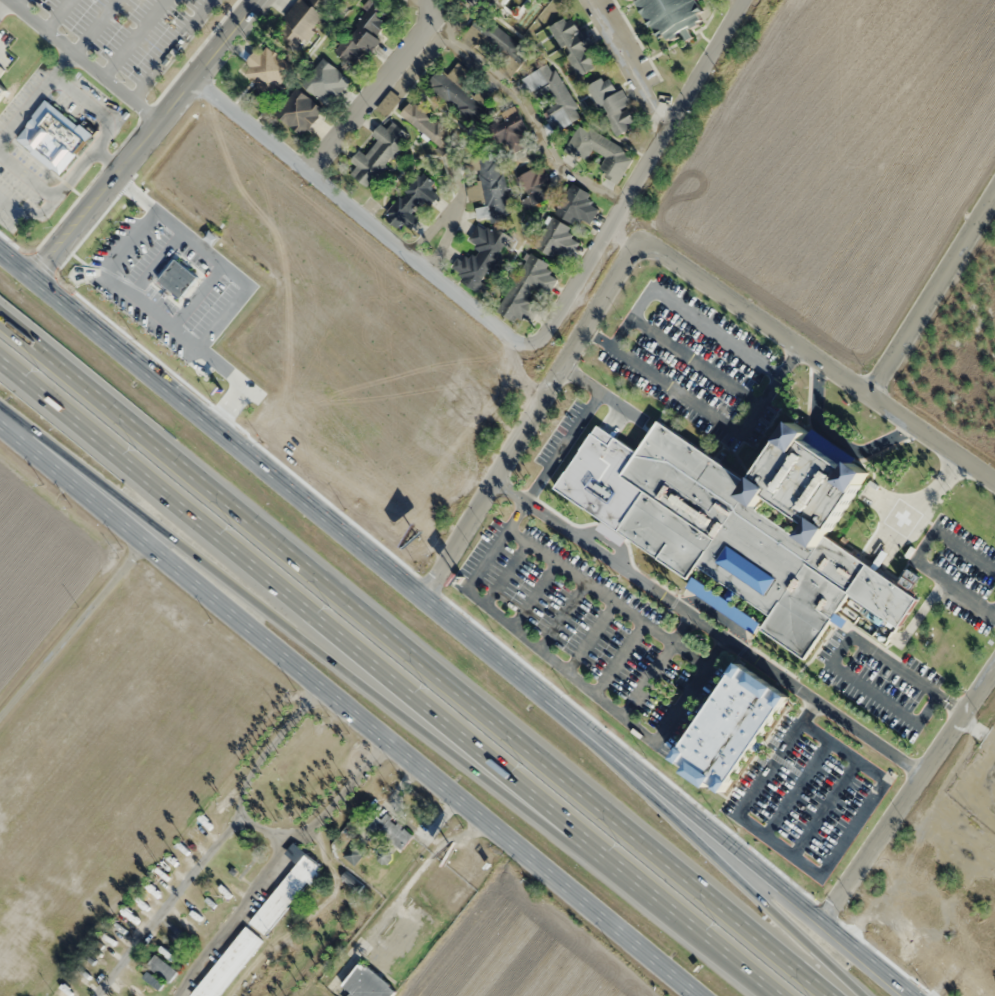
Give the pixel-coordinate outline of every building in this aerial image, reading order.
[(300,50),(333,3),(330,0),(299,0),(276,33),(300,50)] [(359,67),(388,20),(380,15),(385,7),(373,0),(370,0),(337,54),(359,67)] [(476,9),(482,0),(464,0),(476,9)] [(659,44),(680,36),(690,38),(693,26),(706,20),(697,0),(639,0),(659,44)] [(473,47),(479,38),(514,60),(524,45),(478,15),(462,40),(473,47)] [(580,32),(571,16),(551,26),(577,77),(601,64),(583,30),(580,32)] [(260,52),(255,49),(239,72),(272,94),(293,64),(265,45),(260,52)] [(329,107),(351,80),(323,57),(301,84),(329,107)] [(522,78),(534,101),(549,92),(556,105),(544,112),(555,133),(582,118),(552,62),(522,78)] [(439,69),(426,85),(479,126),(490,111),(481,104),(488,95),(479,88),(473,96),(457,83),(467,71),(456,63),(447,75),(439,69)] [(623,89),(618,92),(608,75),(588,87),(616,135),(636,122),(627,107),(632,104),(623,89)] [(324,108),(295,87),(275,115),(303,136),(324,108)] [(446,152),(457,137),(410,101),(398,116),(446,152)] [(25,126),(33,117),(36,120),(50,103),(77,126),(79,123),(92,135),(59,175),(23,145),(34,133),(25,126)] [(490,125),(501,148),(529,135),(517,111),(490,125)] [(350,174),(369,188),(409,135),(392,122),(386,129),(379,124),(371,135),(377,140),(365,155),(358,150),(350,161),(356,166),(350,174)] [(565,152),(586,163),(592,151),(604,157),(597,171),(618,183),(634,153),(580,124),(565,152)] [(477,157),(485,206),(475,208),(477,218),(490,216),(491,222),(509,219),(498,153),(477,157)] [(529,196),(522,199),(526,209),(555,195),(541,166),(519,176),(529,196)] [(384,218),(398,228),(402,222),(412,230),(420,220),(411,213),(421,200),(431,207),(439,196),(430,189),(435,182),(419,171),(384,218)] [(591,194),(572,183),(556,212),(587,229),(599,208),(587,201),(591,194)] [(570,228),(551,216),(533,245),(557,260),(562,253),(570,258),(580,242),(567,233),(570,228)] [(476,247),(469,260),(458,255),(452,267),(464,274),(460,282),(480,292),(507,237),(478,222),(467,243),(476,247)] [(530,324),(544,298),(547,300),(557,279),(547,274),(552,265),(528,252),(499,309),(530,324)] [(623,535),(649,496),(621,477),(663,416),(755,480),(796,420),(817,434),(810,445),(850,473),(857,463),(875,475),(826,545),(915,607),(899,630),(851,597),(805,663),(766,635),(775,621),(698,568),(690,581),(623,535)] [(671,756),(738,661),(788,696),(722,790),(710,782),(707,787),(685,771),(688,768),(671,756)] [(370,827),(400,850),(412,834),(382,811),(370,827)] [(320,863),(292,842),(284,853),(294,861),(195,993),(199,995),(220,995),(320,863)] [(177,973),(156,954),(147,964),(167,983),(177,973)] [(397,987),(359,962),(343,986),(351,991),(348,995),(391,995),(397,987)] [(75,992),(64,985),(58,994),(61,995),(72,995),(75,992)]
